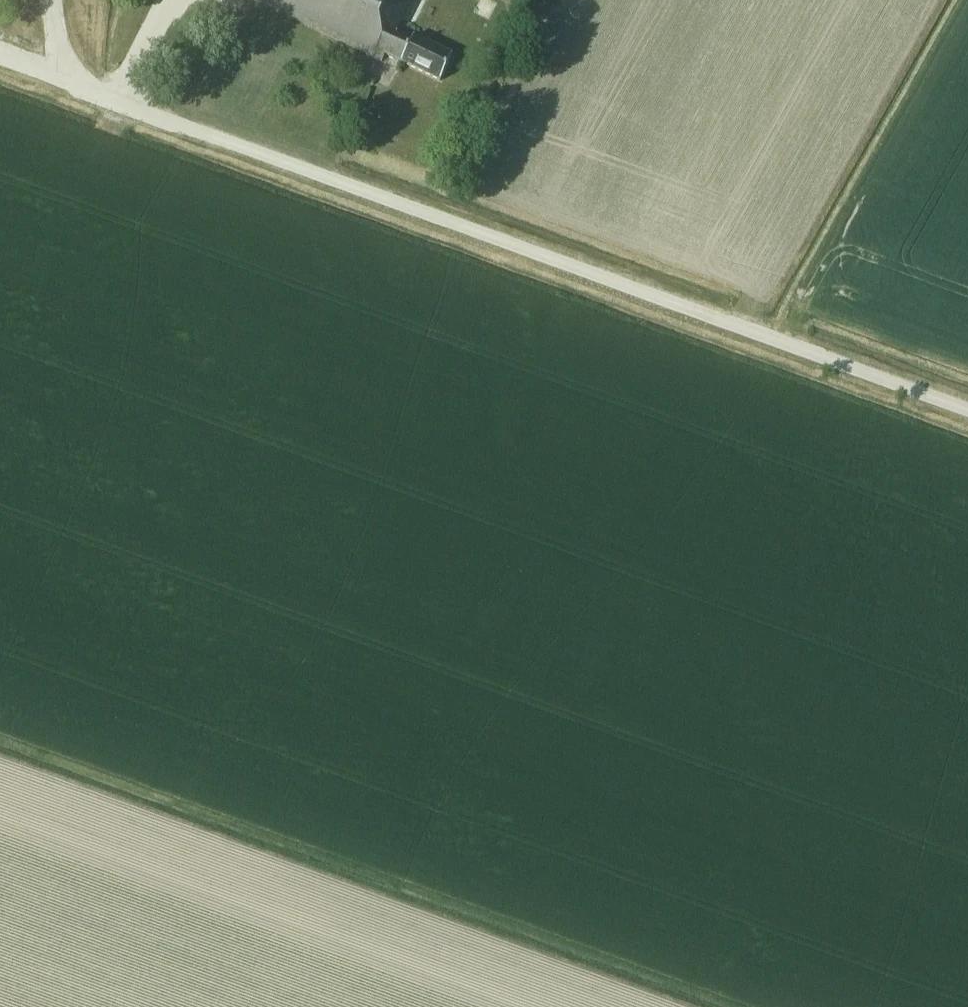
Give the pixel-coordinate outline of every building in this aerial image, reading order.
[(453,55),(413,36),(412,40),(396,32),(412,0),(256,0),(381,61),(385,54),(440,81),(453,55)]
